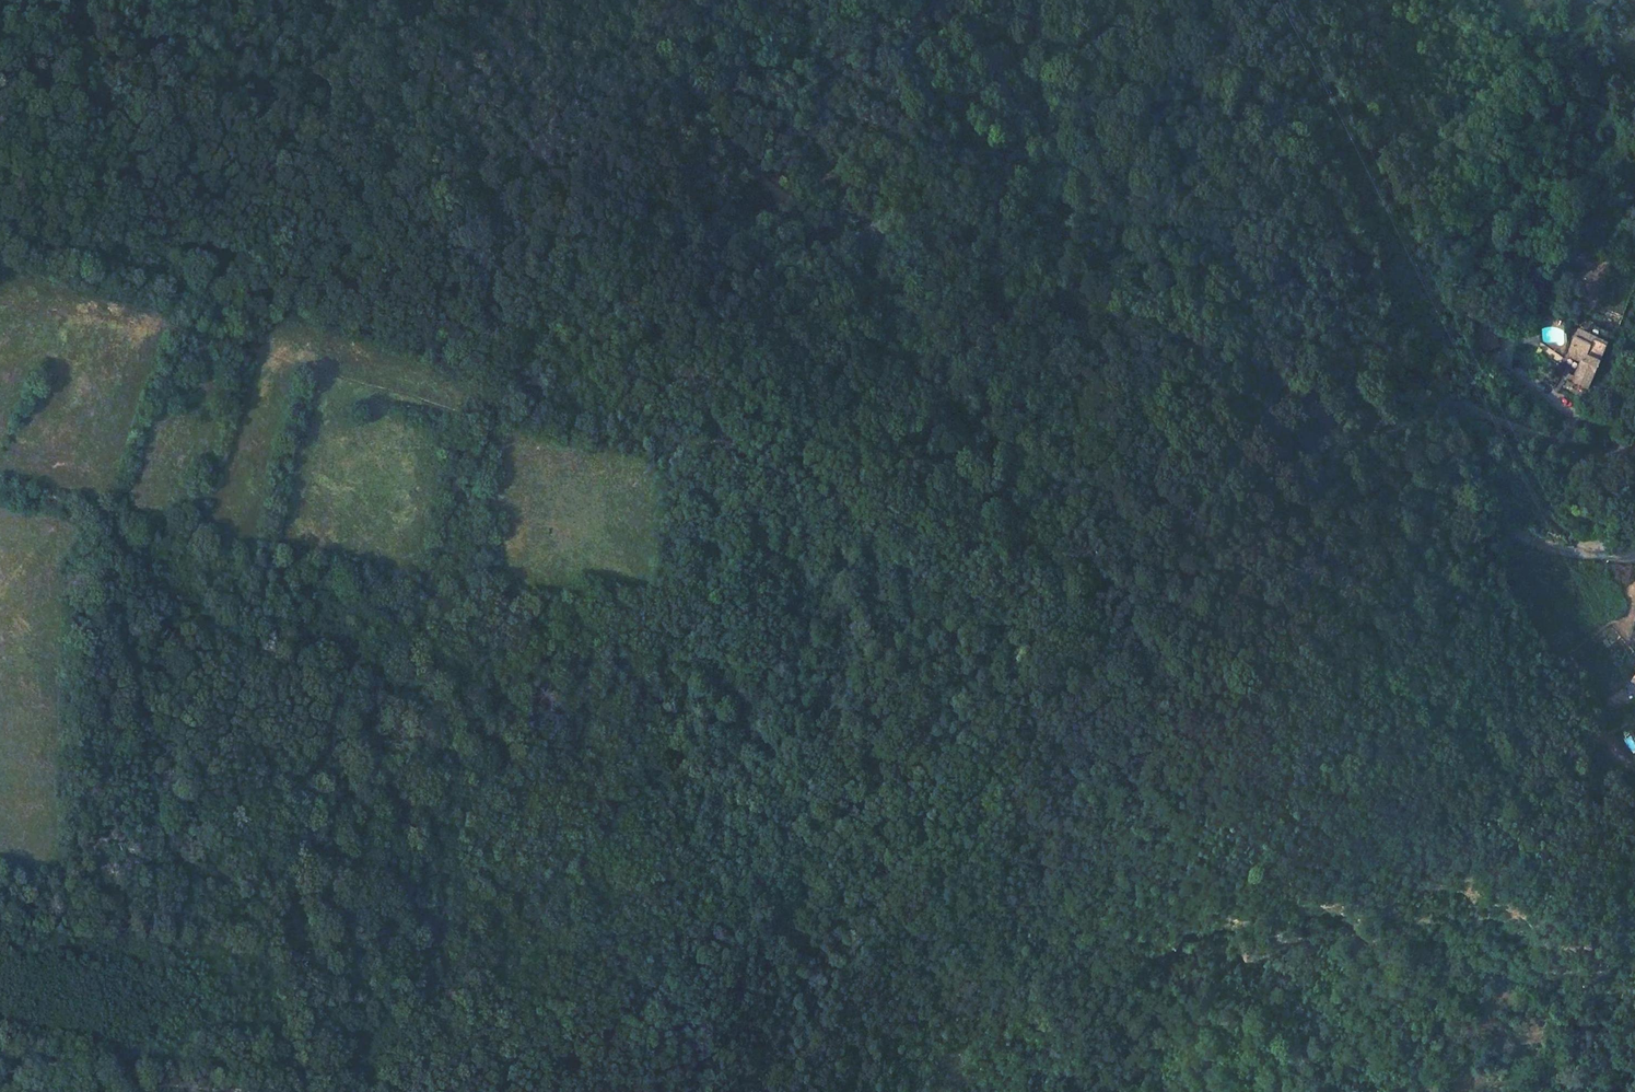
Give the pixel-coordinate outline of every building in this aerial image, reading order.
[(1577,334),(1570,350),(1567,359),(1579,365),(1575,384),(1591,390),(1602,364),(1610,346),(1607,345),(1611,334),(1591,326),(1586,337),(1577,333),(1577,334)]
